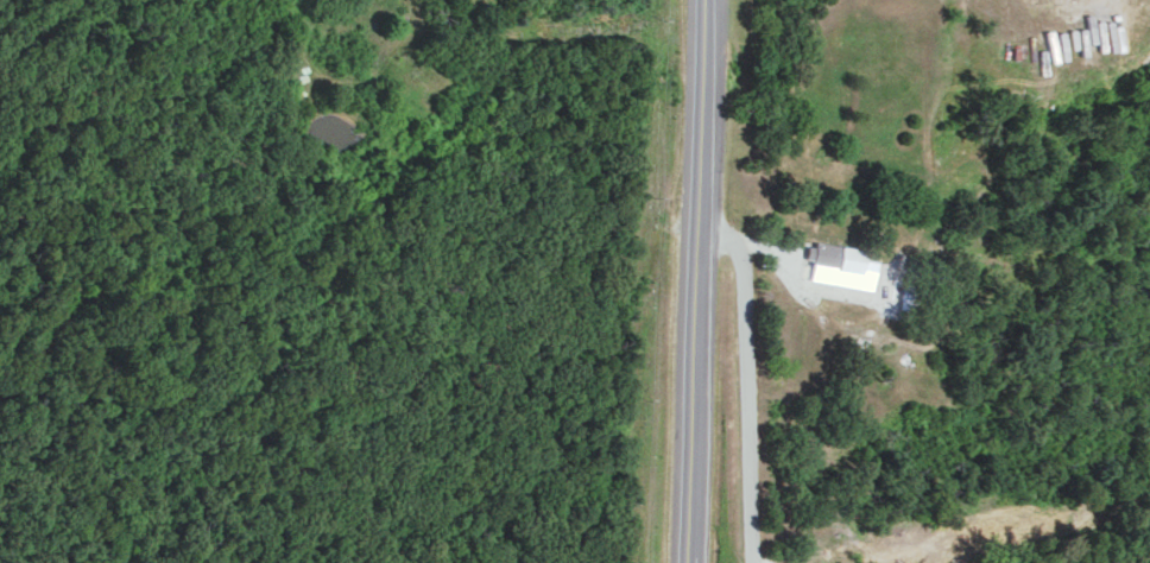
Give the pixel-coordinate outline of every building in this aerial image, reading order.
[(857,285),(863,247),(806,239),(803,257),(812,258),(809,279),(857,285)]
